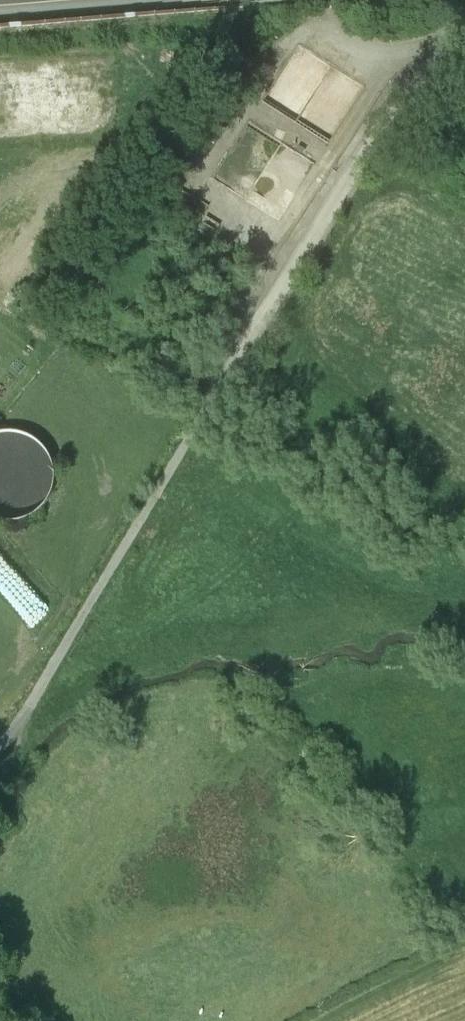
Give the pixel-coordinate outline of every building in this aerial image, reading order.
[(269,218),(243,202),(231,221),(257,237),(269,218)] [(35,527),(61,458),(0,435),(0,514),(35,527)]
